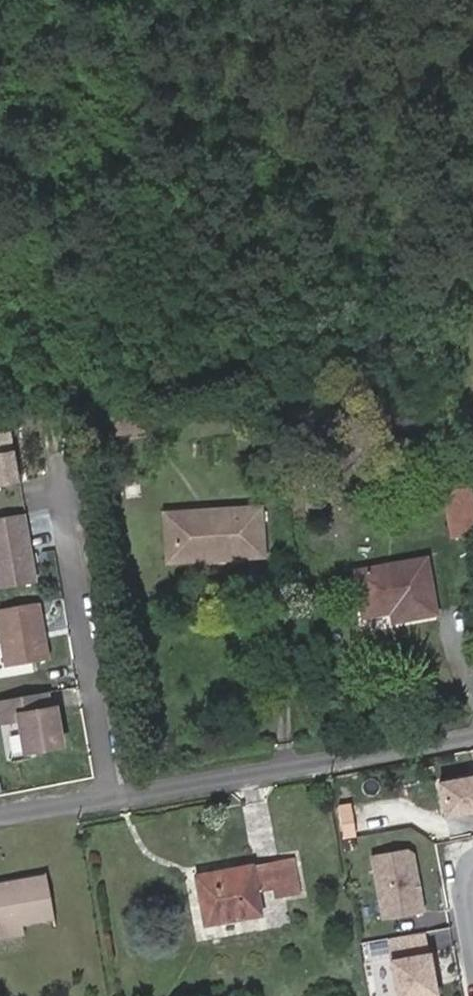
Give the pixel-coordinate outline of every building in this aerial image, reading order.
[(84,408),(87,422),(114,417),(115,425),(140,419),(135,396),(84,408)] [(89,431),(115,425),(114,417),(87,422),(89,431)] [(18,476),(9,427),(0,428),(0,479),(18,476)] [(472,531),(472,530),(465,488),(437,492),(445,536),(472,531)] [(251,490),(168,503),(173,544),(207,538),(209,549),(260,541),(251,490)] [(163,556),(209,549),(207,538),(173,544),(168,503),(156,505),(163,556)] [(23,510),(0,514),(0,585),(35,578),(23,510)] [(397,578),(399,592),(432,587),(425,542),(351,555),(356,584),(385,580),(397,578)] [(392,593),(399,592),(397,578),(385,580),(388,594),(392,593)] [(50,657),(40,599),(0,606),(0,626),(7,664),(50,657)] [(0,699),(0,720),(1,723),(20,720),(25,750),(62,743),(55,706),(49,707),(46,691),(0,699)] [(472,814),(472,779),(433,786),(439,820),(472,814)] [(400,852),(365,858),(377,922),(417,915),(406,856),(400,852)] [(293,853),(190,870),(201,922),(257,912),(253,888),(280,884),(281,893),(300,891),(293,853)] [(21,921),(56,916),(49,879),(0,887),(0,925),(21,921)] [(23,936),(21,921),(0,925),(0,940),(23,936)] [(449,926),(428,929),(431,947),(451,944),(449,926)] [(384,965),(390,995),(430,995),(423,957),(384,965)]
